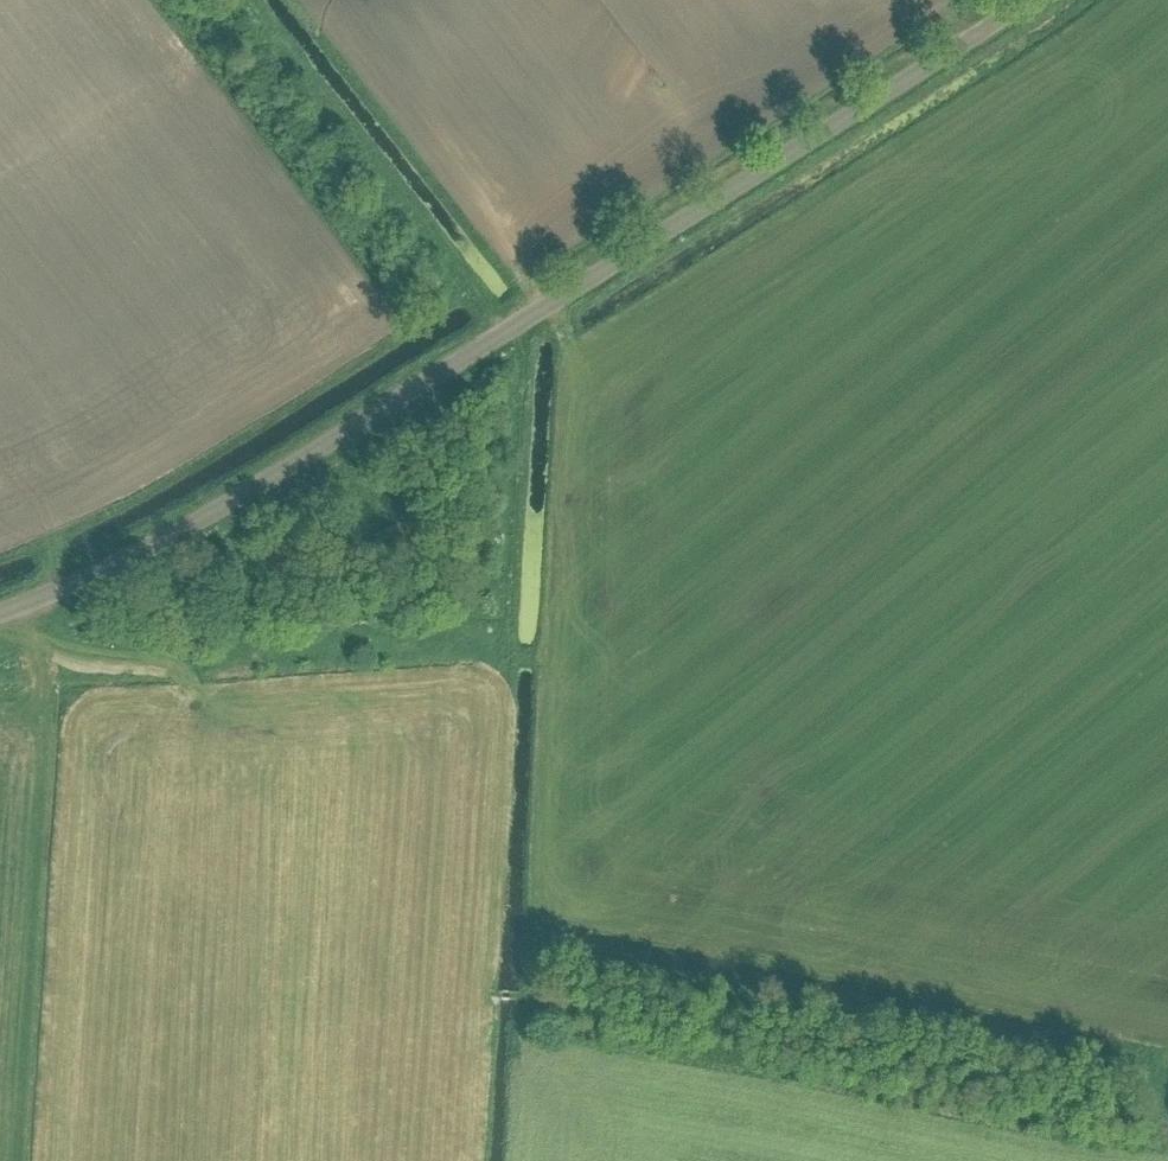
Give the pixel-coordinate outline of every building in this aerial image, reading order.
[(456,296),(464,290),(449,270),(440,277),(456,296)]
